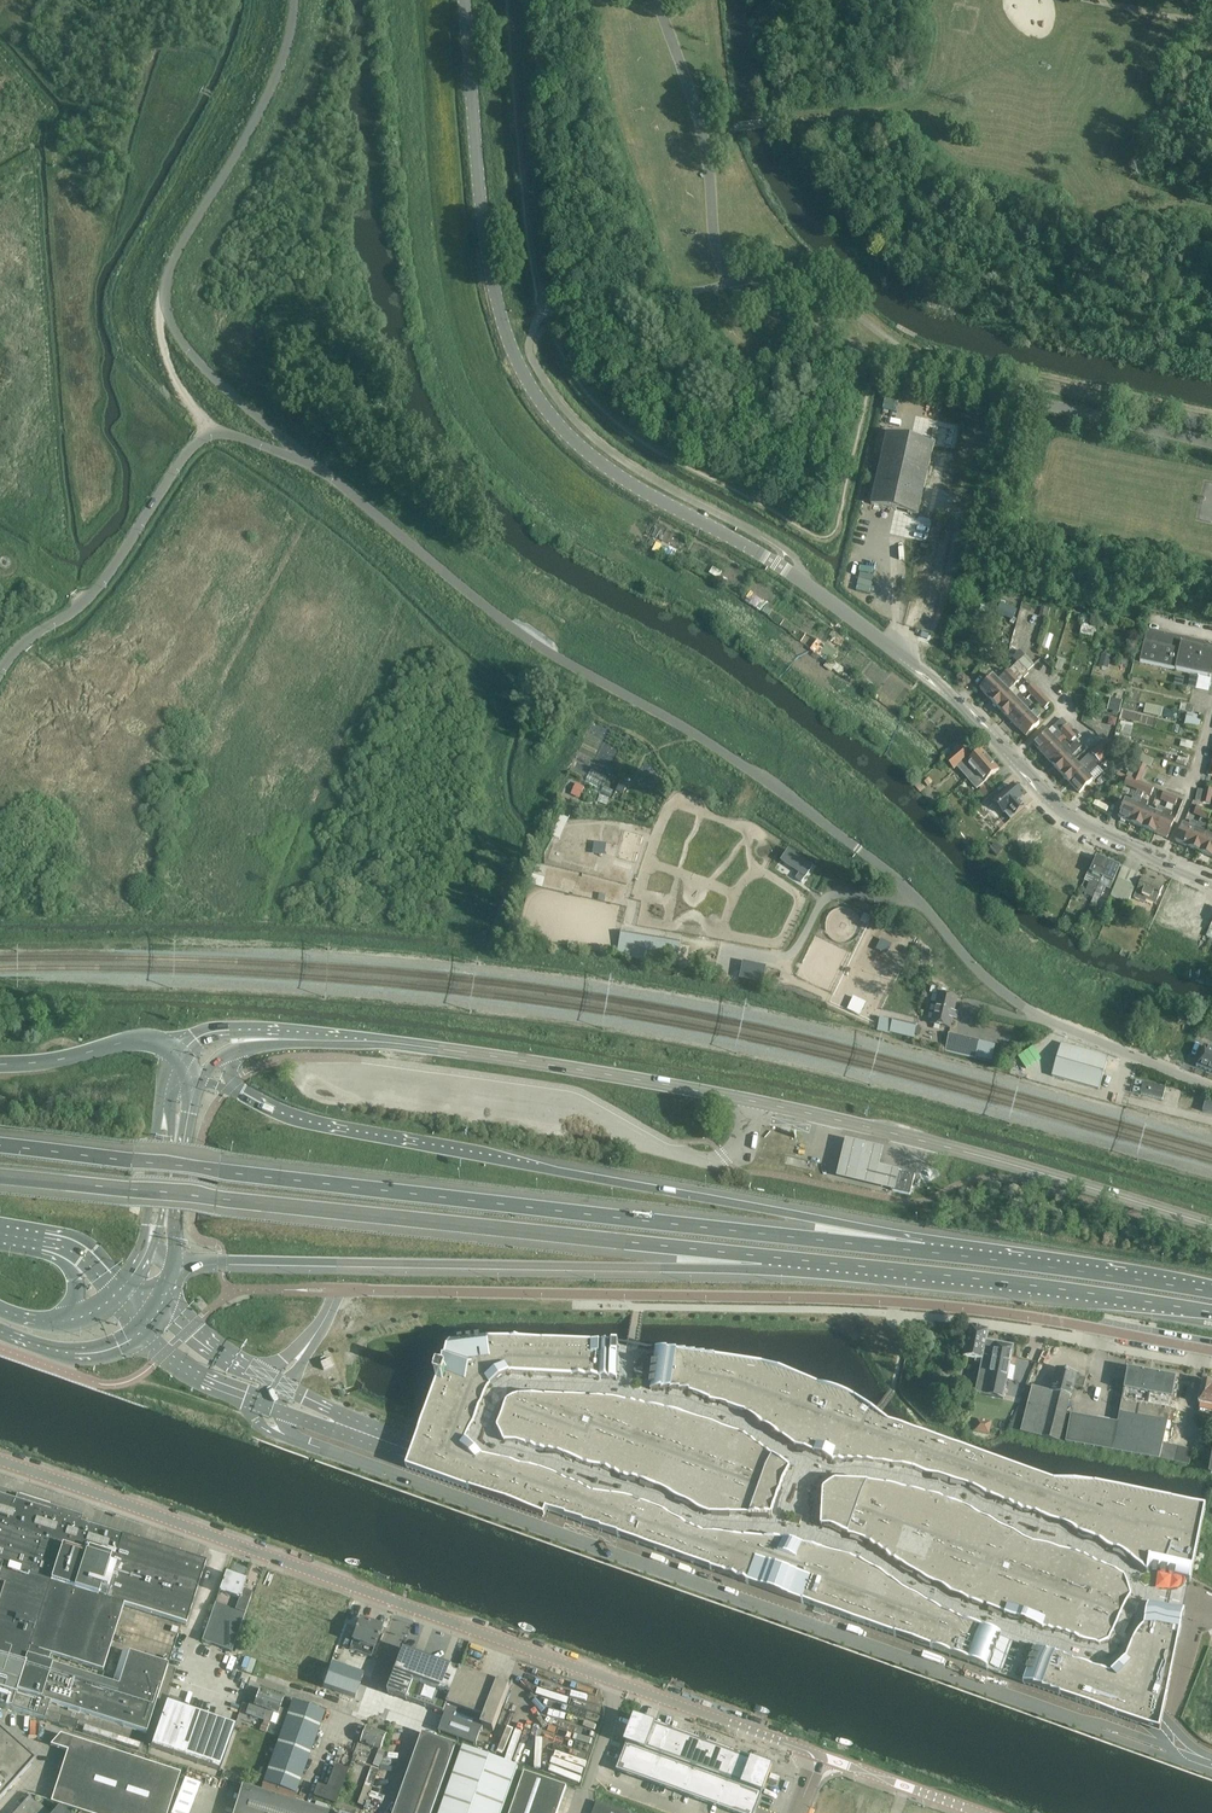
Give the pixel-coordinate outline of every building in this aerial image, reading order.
[(918,515),(934,444),(887,433),(871,504),(918,515)] [(1147,629),(1140,662),(1211,678),(1211,677),(1211,644),(1147,629)] [(1012,657),(1022,667),(1028,674),(1029,673),(1028,671),(1034,665),(1025,655),(1020,650),(1012,657)] [(1009,669),(998,680),(994,676),(980,689),(990,699),(1022,667),(1012,657),(1012,658),(1017,663),(1010,670),(1009,669)] [(1022,679),(1024,678),(1028,674),(1022,667),(990,699),(999,708),(1012,695),(1017,690),(1014,686),(1022,679)] [(1033,684),(1026,690),(1031,695),(1038,689),(1033,684)] [(1038,689),(1031,695),(1040,704),(1047,698),(1038,689)] [(1017,690),(1012,695),(999,708),(1008,718),(1021,705),(1026,700),(1021,694),(1017,690)] [(1047,698),(1040,704),(1045,709),(1051,703),(1047,698)] [(1026,700),(1021,705),(1008,718),(1017,727),(1030,714),(1035,709),(1026,700)] [(1035,709),(1030,714),(1017,727),(1026,737),(1040,724),(1036,720),(1041,715),(1035,709)] [(1188,713),(1186,724),(1201,726),(1203,715),(1188,713)] [(1043,755),(1057,742),(1062,737),(1063,736),(1070,743),(1077,737),(1072,731),(1073,730),(1062,719),(1048,732),(1034,745),(1043,755)] [(1122,720),(1120,730),(1131,733),(1134,723),(1122,720)] [(1070,784),(1111,745),(1106,739),(1091,753),(1089,755),(1078,765),(1075,761),(1061,774),(1070,784)] [(1065,741),(1061,746),(1057,742),(1043,755),(1052,765),(1066,752),(1071,746),(1065,741)] [(1071,746),(1066,752),(1052,765),(1061,774),(1075,761),(1071,757),(1082,747),(1076,742),(1071,746)] [(1113,757),(1117,752),(1111,745),(1070,784),(1080,794),(1093,780),(1089,776),(1100,766),(1098,764),(1100,763),(1110,754),(1113,757)] [(982,751),(980,752),(968,763),(965,759),(969,756),(961,747),(946,760),(954,769),(957,766),(968,779),(990,760),(982,751)] [(1147,766),(1151,759),(1141,754),(1140,756),(1138,761),(1147,766)] [(977,789),(980,786),(998,770),(990,760),(968,779),(977,789)] [(1141,781),(1143,777),(1147,766),(1139,763),(1133,777),(1141,781)] [(1144,793),(1147,785),(1140,781),(1136,790),(1138,790),(1135,797),(1134,796),(1131,802),(1126,800),(1119,817),(1131,823),(1138,805),(1141,799),(1144,793)] [(621,782),(616,793),(623,796),(628,785),(621,782)] [(576,784),(571,794),(580,798),(585,788),(576,784)] [(1022,797),(1012,785),(994,801),(1004,813),(1010,820),(1025,807),(1025,806),(1024,807),(1019,801),(1022,797)] [(1147,785),(1144,793),(1151,796),(1154,788),(1147,785)] [(983,797),(989,793),(984,787),(978,792),(983,797)] [(1211,797),(1211,789),(1205,788),(1205,790),(1198,789),(1197,794),(1211,797)] [(1168,803),(1171,795),(1164,792),(1161,800),(1168,803)] [(1210,805),(1211,797),(1197,794),(1195,801),(1199,802),(1202,803),(1210,805)] [(1171,795),(1168,803),(1175,806),(1179,798),(1171,795)] [(1141,799),(1138,805),(1131,823),(1143,828),(1150,811),(1146,809),(1148,802),(1141,799)] [(1201,817),(1204,809),(1197,806),(1197,807),(1196,806),(1198,803),(1193,801),(1190,809),(1195,811),(1194,814),(1201,817)] [(1158,806),(1155,813),(1150,811),(1143,828),(1155,833),(1163,816),(1165,809),(1158,806)] [(1165,809),(1163,816),(1155,833),(1168,838),(1175,821),(1170,819),(1172,812),(1165,809)] [(1204,809),(1201,817),(1208,820),(1211,812),(1204,809)] [(1188,847),(1198,823),(1191,820),(1188,827),(1183,824),(1176,842),(1188,847)] [(1200,852),(1208,835),(1203,833),(1206,827),(1198,823),(1188,847),(1200,852)] [(1208,835),(1200,852),(1211,857),(1211,837),(1208,835)] [(594,842),(592,854),(605,856),(606,844),(594,842)] [(813,867),(787,849),(780,860),(805,878),(813,867)] [(1095,894),(1109,862),(1097,857),(1090,873),(1096,875),(1092,884),(1089,883),(1084,895),(1093,898),(1095,894)] [(1105,888),(1110,890),(1120,867),(1109,862),(1095,894),(1101,897),(1105,888)] [(1128,904),(1135,886),(1124,881),(1128,873),(1122,871),(1111,897),(1128,904)] [(1146,900),(1155,904),(1163,885),(1144,877),(1137,893),(1134,898),(1145,902),(1146,900)] [(1067,924),(1070,917),(1066,914),(1062,922),(1067,924)] [(676,966),(681,943),(621,932),(617,955),(676,966)] [(743,961),(742,979),(765,982),(767,964),(743,961)] [(950,1029),(954,1011),(958,998),(939,993),(931,1024),(950,1029)] [(890,1034),(890,1033),(914,1038),(917,1025),(893,1019),(893,1021),(880,1018),(877,1031),(890,1034)] [(980,1041),(949,1033),(945,1052),(976,1059),(980,1041)] [(1108,1057),(1108,1056),(1062,1044),(1053,1076),(1099,1089),(1108,1057)] [(1205,1046),(1196,1066),(1211,1072),(1211,1049),(1205,1046)] [(1165,1088),(1144,1082),(1143,1083),(1141,1094),(1141,1095),(1162,1100),(1163,1100),(1166,1088),(1165,1088)] [(1206,1100),(1203,1111),(1211,1114),(1211,1102),(1206,1100)] [(885,1153),(846,1144),(837,1181),(896,1195),(901,1174),(881,1170),(885,1153)] [(897,1171),(892,1191),(893,1191),(910,1195),(915,1175),(897,1171)] [(964,1357),(965,1357),(982,1361),(976,1393),(986,1395),(985,1396),(1003,1400),(1014,1347),(987,1342),(989,1330),(970,1326),(964,1357)] [(489,1341),(451,1347),(405,1470),(544,1521),(546,1515),(1162,1738),(1163,1734),(1165,1719),(1205,1510),(1098,1486),(1055,1484),(888,1425),(873,1415),(855,1400),(818,1388),(763,1366),(619,1347),(489,1341)] [(1136,1455),(1152,1373),(1128,1369),(1124,1390),(1128,1391),(1123,1414),(1120,1413),(1118,1422),(1071,1414),(1066,1442),(1136,1455)] [(1051,1392),(1071,1397),(1072,1398),(1075,1386),(1084,1388),(1086,1380),(1076,1377),(1077,1375),(1057,1370),(1051,1392)] [(1159,1459),(1163,1443),(1168,1422),(1176,1378),(1152,1373),(1136,1455),(1159,1459)] [(1211,1382),(1205,1381),(1203,1383),(1199,1404),(1210,1406),(1209,1411),(1211,1412),(1211,1384),(1211,1382)] [(1071,1397),(1051,1392),(1032,1387),(1032,1388),(1026,1386),(1021,1403),(1009,1428),(1021,1432),(1021,1433),(1060,1443),(1071,1397)] [(992,1423),(980,1420),(977,1419),(974,1433),(990,1436),(992,1423)] [(1163,1443),(1159,1459),(1175,1463),(1175,1462),(1190,1465),(1193,1450),(1163,1443)] [(51,1655),(103,1672),(124,1606),(185,1625),(206,1561),(81,1521),(83,1515),(50,1505),(50,1504),(20,1494),(20,1495),(17,1495),(15,1501),(0,1496),(0,1583),(4,1584),(0,1598),(0,1706),(12,1710),(45,1720),(60,1724),(75,1729),(78,1721),(62,1716),(48,1711),(50,1702),(147,1733),(168,1666),(123,1652),(112,1685),(48,1664),(49,1661),(51,1655)] [(246,1581),(225,1573),(219,1592),(238,1599),(236,1603),(234,1602),(232,1608),(215,1602),(201,1641),(231,1652),(252,1593),(243,1589),(246,1581)] [(374,1647),(381,1627),(359,1619),(352,1640),(374,1647)] [(510,1688),(465,1671),(405,1649),(389,1693),(445,1714),(439,1732),(477,1746),(478,1744),(477,1744),(482,1731),(483,1728),(494,1732),(510,1688)] [(355,1698),(363,1675),(331,1664),(323,1687),(355,1698)] [(260,1689),(254,1706),(250,1704),(249,1706),(250,1706),(248,1711),(256,1714),(255,1717),(263,1720),(272,1693),(260,1689)] [(284,1697),(272,1693),(263,1720),(271,1722),(274,1713),(278,1714),(279,1715),(276,1725),(281,1726),(287,1710),(280,1708),(284,1697)] [(220,1771),(236,1725),(166,1701),(151,1747),(220,1771)] [(292,1701),(289,1711),(287,1710),(281,1726),(283,1727),(261,1791),(293,1801),(296,1794),(324,1712),(292,1701)] [(748,1812),(754,1812),(771,1768),(636,1719),(619,1766),(748,1812)] [(107,1739),(108,1735),(78,1724),(77,1728),(107,1739)] [(362,1743),(382,1749),(387,1734),(368,1727),(362,1743)] [(0,1733),(0,1801),(22,1777),(25,1773),(34,1763),(0,1733)] [(395,1812),(433,1812),(457,1745),(423,1733),(395,1812)] [(52,1802),(85,1812),(168,1812),(181,1773),(62,1734),(52,1746),(69,1751),(52,1802)] [(440,1812),(503,1812),(519,1767),(464,1747),(440,1812)] [(384,1757),(378,1754),(374,1765),(380,1768),(384,1757)] [(318,1785),(313,1797),(336,1805),(348,1770),(335,1766),(327,1788),(318,1785)] [(511,1812),(558,1812),(567,1786),(525,1772),(511,1812)] [(201,1784),(185,1778),(172,1812),(189,1812),(201,1784)] [(233,1812),(332,1812),(293,1801),(261,1791),(242,1785),(233,1812)] [(15,1812),(49,1812),(30,1796),(15,1812)] [(317,1800),(315,1805),(333,1812),(335,1807),(317,1800)] [(598,1803),(595,1812),(627,1812),(598,1803)]
